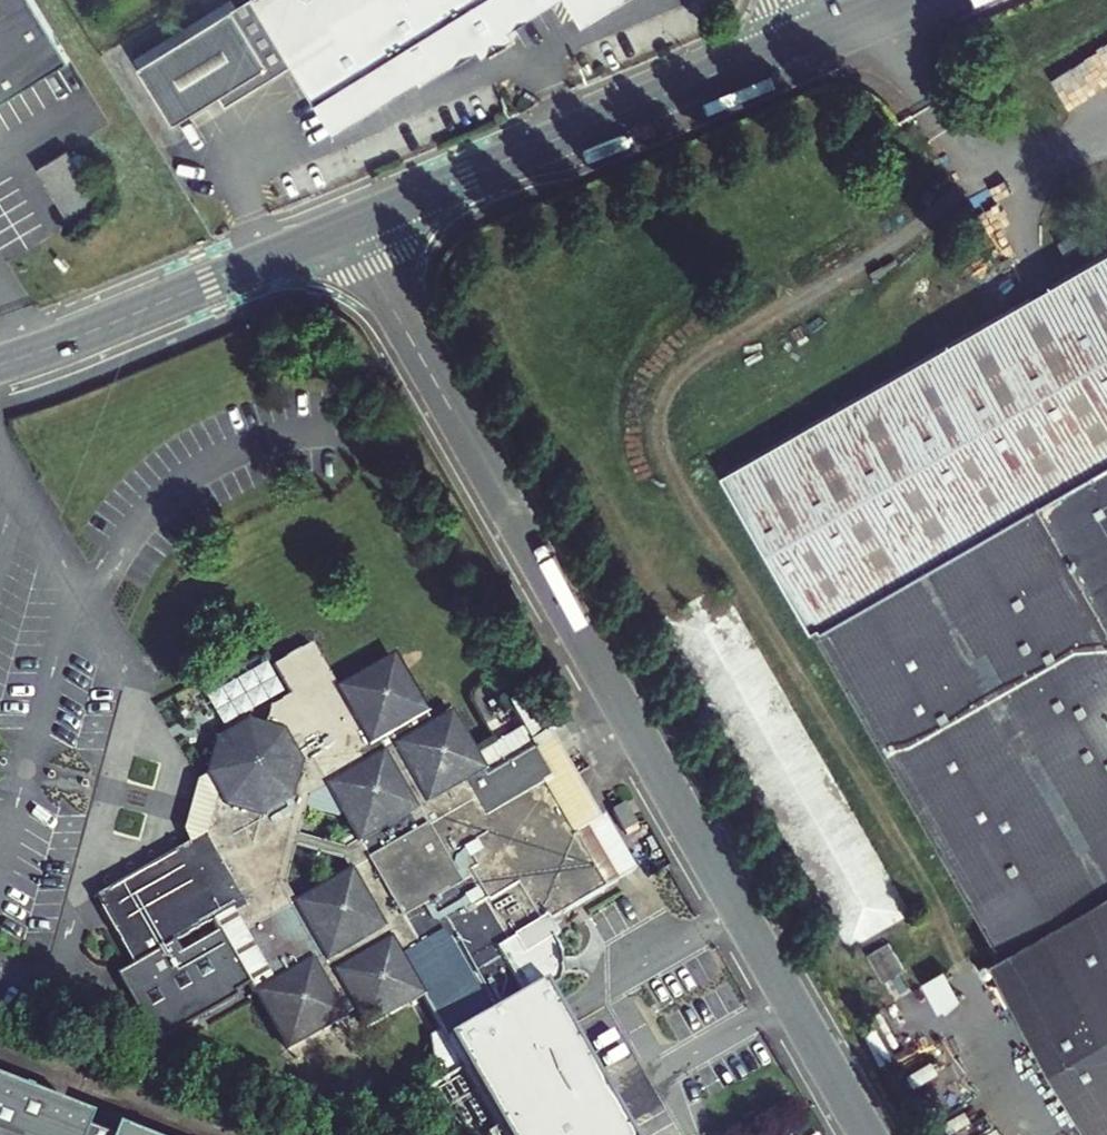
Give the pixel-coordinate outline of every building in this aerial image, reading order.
[(70,65),(30,0),(0,0),(0,108),(70,65)] [(270,65),(288,53),(256,0),(247,0),(235,8),(270,65)] [(288,53),(337,129),(421,76),(424,79),(481,43),(486,50),(516,31),(511,24),(550,0),(256,0),(288,53)] [(614,0),(573,0),(585,18),(614,0)] [(235,8),(140,68),(176,124),(270,65),(235,8)] [(104,208),(69,151),(38,170),(73,227),(104,208)] [(728,469),(821,629),(1106,465),(1106,251),(728,469)] [(1006,950),(1106,892),(1106,465),(821,629),(1006,950)] [(336,691),(307,647),(271,663),(287,696),(264,710),(260,725),(244,722),(213,740),(207,775),(215,791),(201,831),(91,898),(129,965),(114,973),(154,1042),(250,993),(285,1048),(352,1011),(366,1030),(419,998),(440,1031),(432,1036),(434,1082),(460,1070),(478,1099),(572,1045),(543,999),(552,987),(554,958),(547,943),(554,939),(547,923),(634,871),(542,729),(476,764),(449,717),(430,726),(392,660),(336,691)] [(1006,950),(1106,1125),(1106,892),(1006,950)] [(873,934),(851,947),(853,951),(871,983),(893,970),(875,938),(873,934)] [(609,1023),(572,1045),(478,1099),(499,1134),(657,1134),(670,1127),(609,1023)] [(0,1094),(0,1134),(102,1134),(0,1094)]
